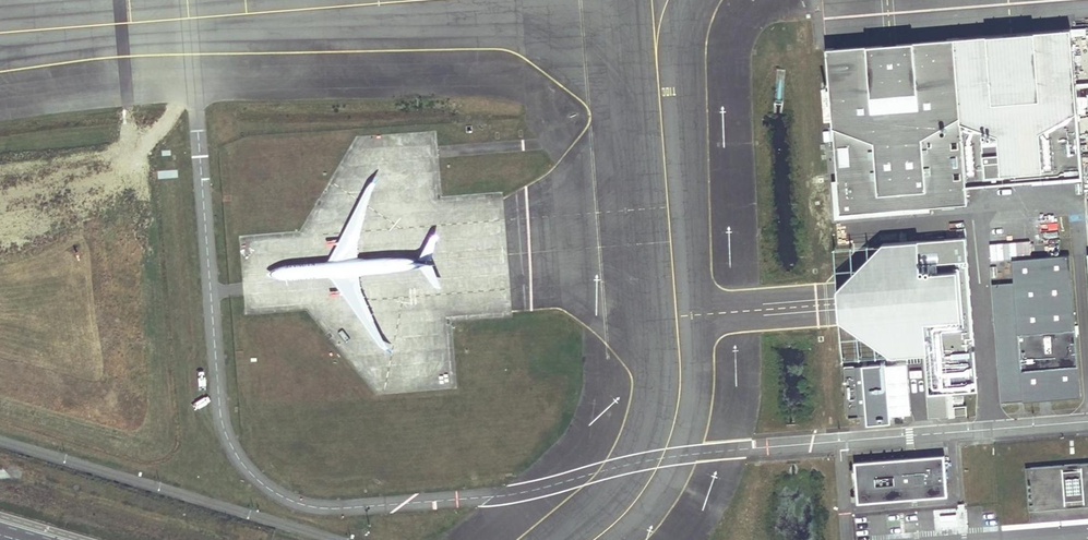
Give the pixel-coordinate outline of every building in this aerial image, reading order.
[(1083,178),(1071,29),(954,38),(966,187),(1083,178)] [(841,213),(967,204),(966,187),(954,38),(827,48),(841,213)] [(947,230),(936,231),(938,254),(949,253),(947,230)] [(1002,402),(1081,396),(1071,253),(992,259),(1002,402)] [(881,269),(843,272),(846,277),(879,274),(881,269)] [(884,332),(879,274),(846,277),(851,334),(884,332)] [(857,365),(854,337),(849,337),(843,338),(850,417),(860,416),(861,426),(893,423),(888,363),(857,365)] [(946,456),(855,462),(858,504),(949,497),(946,456)] [(1081,462),(1082,470),(1063,471),(1063,464),(1031,466),(1034,509),(1066,506),(1065,501),(1084,499),(1084,505),(1087,505),(1087,462),(1081,462)] [(1082,470),(1081,462),(1063,464),(1063,471),(1082,470)]
